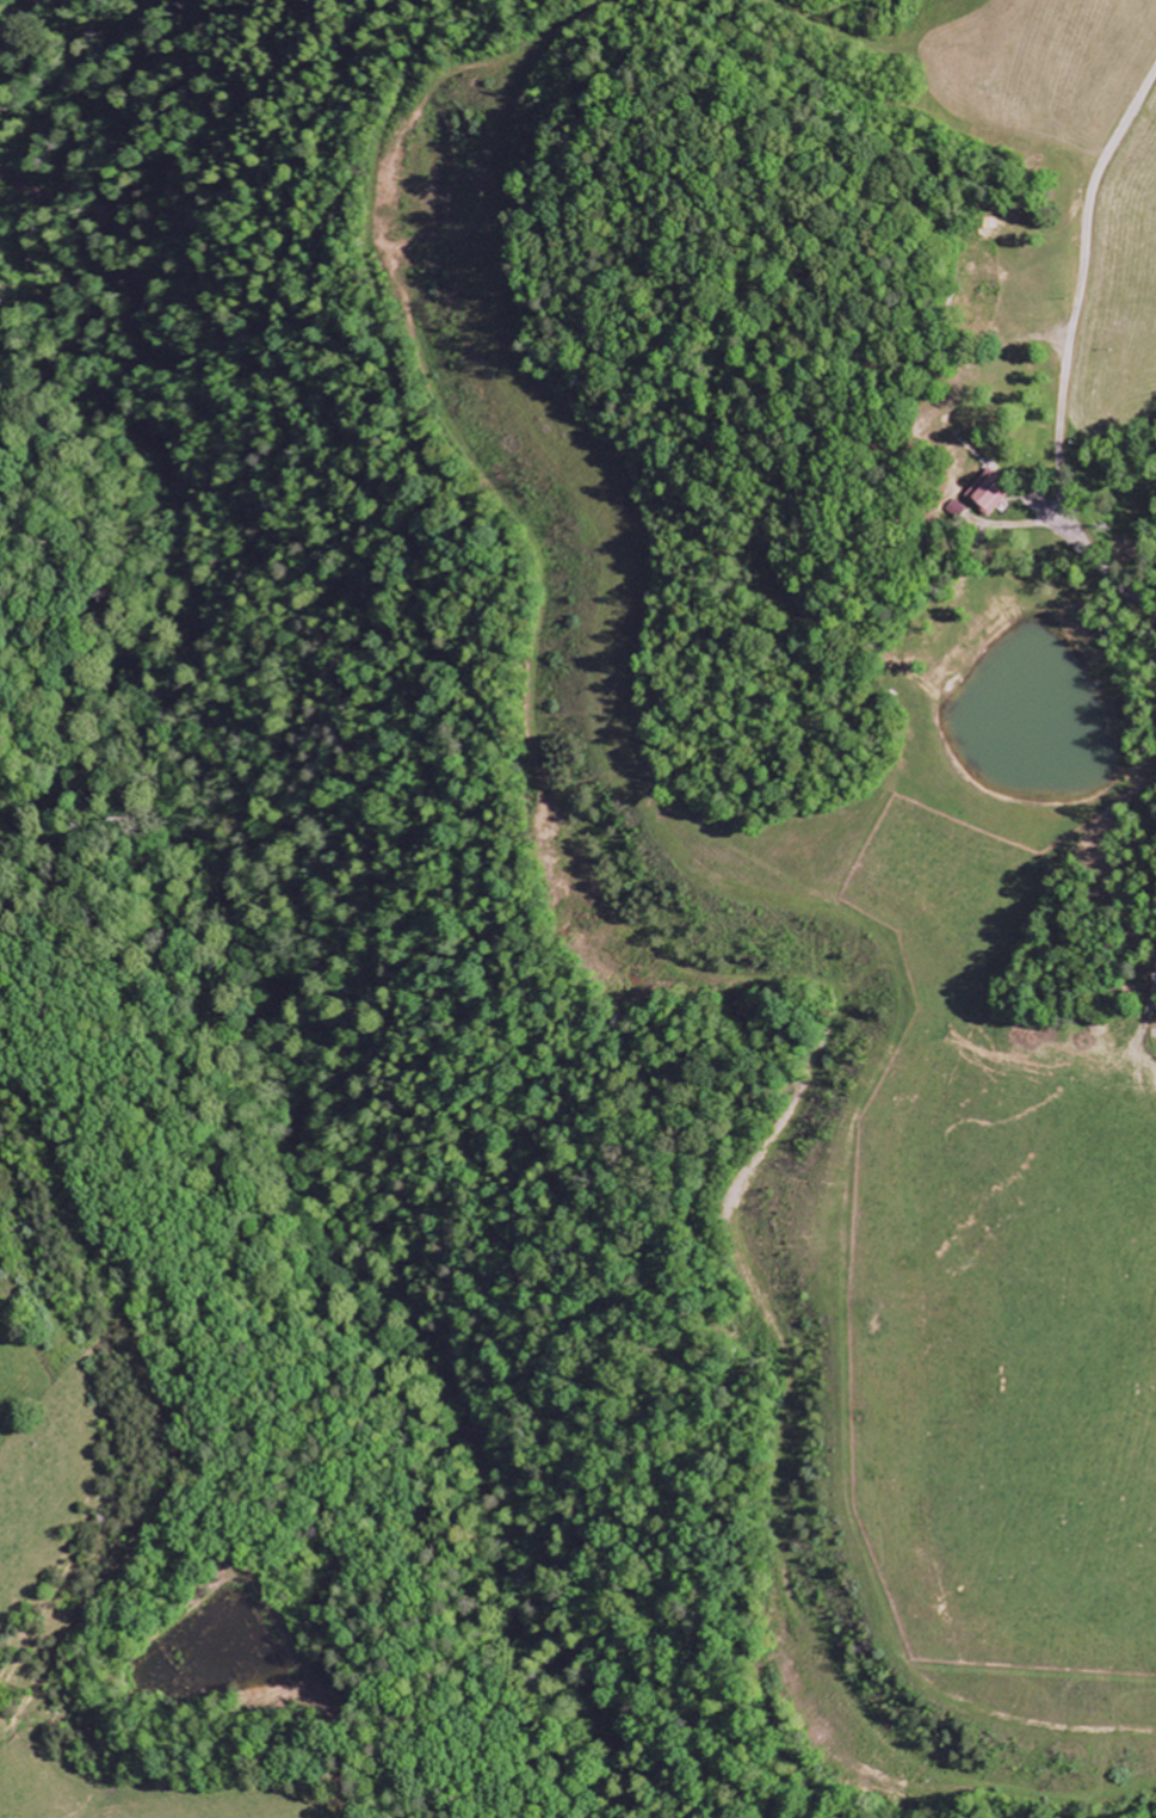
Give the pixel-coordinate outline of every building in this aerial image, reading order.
[(988,517),(1009,494),(985,472),(964,495),(988,517)]
